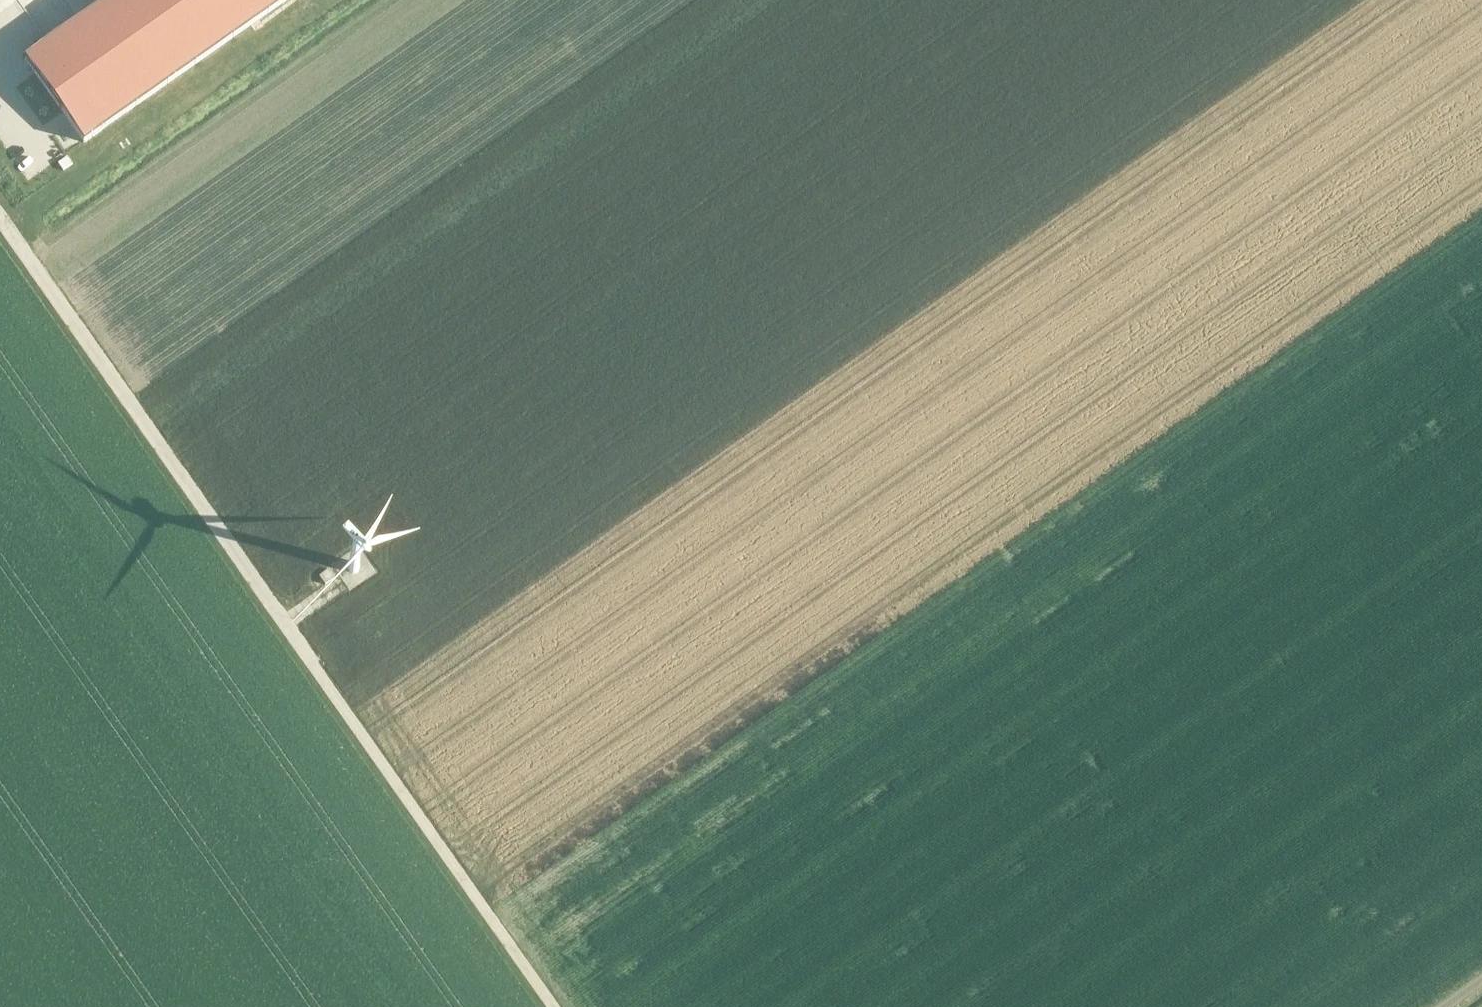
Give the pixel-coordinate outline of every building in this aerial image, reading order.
[(0,78),(0,80),(57,161),(286,0),(110,0),(0,78)]
